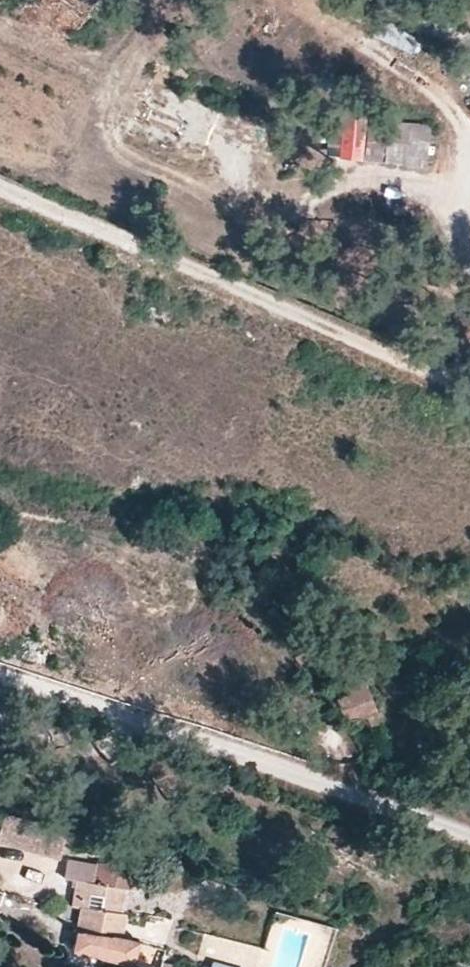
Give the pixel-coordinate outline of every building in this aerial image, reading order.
[(432,120),(365,116),(366,95),(342,94),(339,156),(430,161),(432,120)] [(271,606),(261,614),(272,627),(281,619),(271,606)] [(347,694),(335,699),(343,722),(374,711),(363,681),(345,686),(347,694)] [(54,858),(64,826),(0,806),(0,841),(54,858)] [(70,907),(79,909),(72,953),(133,966),(160,966),(163,948),(122,940),(126,916),(120,915),(125,890),(131,891),(135,870),(94,862),(90,884),(75,880),(70,907)] [(145,926),(143,938),(165,941),(166,929),(145,926)]
